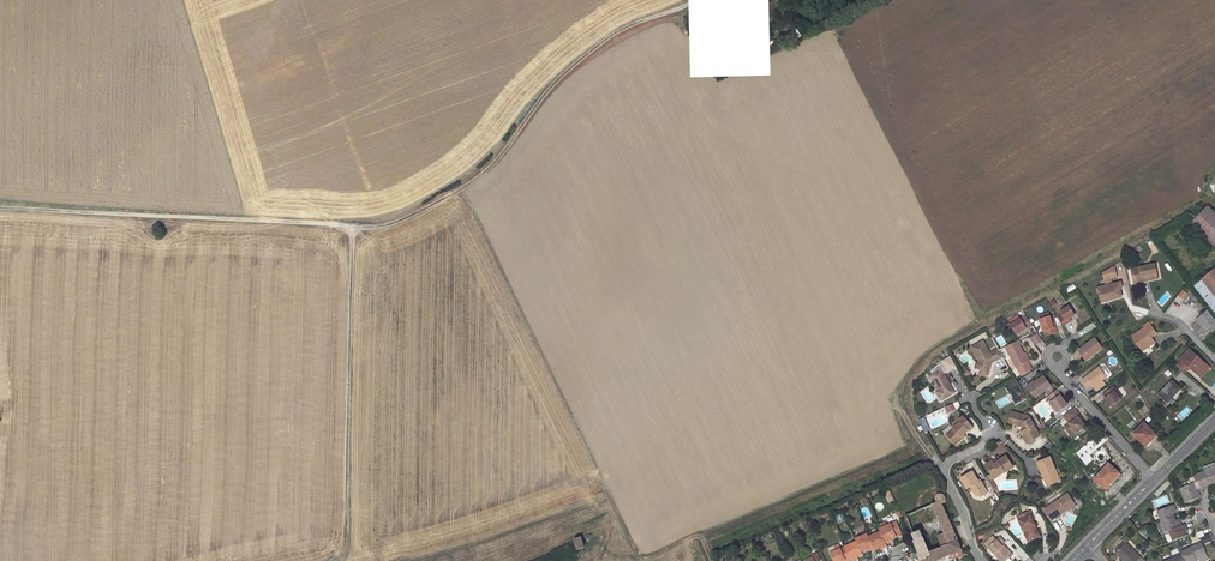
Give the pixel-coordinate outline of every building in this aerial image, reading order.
[(1191,223),(1214,247),(1214,213),(1208,206),(1196,219),(1192,215),(1189,217),(1193,221),(1191,223)] [(1155,264),(1131,269),(1134,280),(1145,278),(1146,281),(1158,278),(1155,264)] [(1116,277),(1114,266),(1102,273),(1105,286),(1113,284),(1111,278),(1116,277)] [(1202,279),(1214,296),(1214,270),(1202,279)] [(1194,286),(1214,313),(1214,296),(1202,279),(1194,286)] [(1105,286),(1098,288),(1101,298),(1111,296),(1112,299),(1122,297),(1120,291),(1119,291),(1119,289),(1122,288),(1121,282),(1113,284),(1105,286)] [(1183,299),(1187,293),(1183,290),(1178,296),(1183,299)] [(1062,314),(1058,316),(1064,326),(1068,323),(1067,321),(1070,319),(1075,315),(1069,306),(1060,312),(1062,314)] [(1197,320),(1207,329),(1208,328),(1212,332),(1214,329),(1214,320),(1208,311),(1197,320)] [(1018,315),(1009,321),(1011,325),(1020,319),(1018,315)] [(1011,325),(1017,334),(1032,325),(1026,315),(1020,319),(1011,325)] [(1040,319),(1043,331),(1045,331),(1046,336),(1057,332),(1055,327),(1054,328),(1052,322),(1050,316),(1049,317),(1040,319)] [(1197,321),(1191,327),(1196,331),(1201,335),(1206,330),(1207,329),(1197,321)] [(1145,328),(1132,336),(1141,348),(1148,344),(1150,346),(1155,343),(1151,337),(1157,334),(1149,322),(1144,326),(1145,328)] [(1042,341),(1038,334),(1032,338),(1036,345),(1042,341)] [(1181,336),(1178,340),(1184,346),(1187,342),(1181,336)] [(1086,361),(1103,348),(1095,338),(1087,345),(1088,346),(1080,352),(1086,361)] [(1019,340),(1006,347),(1017,368),(1021,376),(1032,369),(1028,362),(1024,353),(1019,345),(1021,344),(1019,340)] [(983,341),(972,347),(980,362),(979,365),(982,366),(981,370),(979,375),(988,377),(991,366),(990,365),(991,363),(992,363),(1003,357),(999,351),(998,349),(990,353),(983,341)] [(1180,359),(1181,360),(1177,365),(1186,372),(1190,368),(1197,374),(1206,364),(1189,349),(1180,359)] [(941,369),(944,374),(957,367),(951,357),(943,361),(943,362),(944,363),(941,365),(938,366),(935,369),(933,370),(932,372),(933,374),(941,369)] [(1206,364),(1197,374),(1200,377),(1209,367),(1206,364)] [(1099,367),(1082,381),(1087,388),(1092,384),(1094,387),(1103,380),(1107,377),(1099,367)] [(933,374),(928,377),(931,381),(933,379),(940,391),(945,399),(955,393),(944,374),(941,369),(933,374)] [(1036,383),(1029,389),(1035,398),(1052,386),(1044,376),(1035,382),(1036,383)] [(1103,380),(1094,387),(1097,391),(1106,385),(1103,380)] [(1168,403),(1181,389),(1172,380),(1159,394),(1168,403)] [(1114,386),(1105,393),(1108,396),(1106,398),(1105,399),(1110,407),(1121,399),(1115,391),(1117,390),(1114,386)] [(1057,390),(1047,397),(1051,403),(1058,412),(1068,405),(1060,395),(1061,395),(1057,390)] [(953,411),(950,405),(943,408),(946,414),(953,411)] [(1073,426),(1067,430),(1072,437),(1086,426),(1082,421),(1079,417),(1080,416),(1074,408),(1067,414),(1073,421),(1071,423),(1073,426)] [(1026,416),(1016,413),(1014,422),(1015,424),(1022,426),(1023,425),(1024,428),(1023,428),(1024,431),(1023,431),(1026,436),(1024,437),(1027,443),(1040,436),(1030,419),(1026,421),(1025,419),(1026,416)] [(1073,421),(1067,414),(1064,416),(1070,424),(1071,423),(1073,421)] [(961,422),(953,428),(955,430),(948,437),(955,445),(963,438),(961,437),(964,434),(973,426),(963,416),(959,420),(961,422)] [(1157,436),(1144,423),(1133,434),(1146,446),(1157,436)] [(951,426),(944,432),(948,437),(955,430),(953,428),(951,426)] [(1104,432),(1078,455),(1084,461),(1084,462),(1086,464),(1091,460),(1088,456),(1109,438),(1104,432)] [(992,460),(986,464),(992,476),(993,476),(999,472),(1000,475),(1005,472),(1014,467),(1007,456),(998,461),(998,462),(994,464),(993,462),(992,460)] [(1050,457),(1037,463),(1042,473),(1044,474),(1049,485),(1060,481),(1050,457)] [(1203,467),(1205,471),(1214,467),(1214,464),(1214,462),(1203,467)] [(1106,489),(1120,473),(1109,463),(1094,479),(1106,489)] [(1196,475),(1197,478),(1199,481),(1202,488),(1202,490),(1210,487),(1209,485),(1214,483),(1214,482),(1214,481),(1214,467),(1205,471),(1196,475)] [(973,471),(961,479),(968,489),(971,487),(976,496),(981,497),(986,495),(983,490),(985,488),(982,483),(980,484),(979,481),(973,471)] [(992,476),(987,479),(994,490),(996,488),(992,480),(1000,475),(999,472),(993,476),(992,476)] [(1196,482),(1180,489),(1186,503),(1199,498),(1199,497),(1197,491),(1198,490),(1202,488),(1199,481),(1197,478),(1194,479),(1196,482)] [(945,533),(938,536),(943,547),(947,545),(949,544),(958,541),(951,525),(949,526),(947,522),(950,521),(942,504),(944,503),(946,501),(946,500),(946,498),(946,496),(945,495),(942,494),(941,494),(939,495),(938,495),(937,496),(936,498),(936,499),(936,500),(937,502),(932,504),(945,533)] [(1068,494),(1045,509),(1053,521),(1060,517),(1059,516),(1068,509),(1075,504),(1068,494)] [(1173,505),(1157,511),(1162,522),(1174,517),(1173,513),(1176,511),(1173,505)] [(1029,512),(1017,517),(1028,542),(1038,537),(1033,526),(1035,525),(1033,521),(1029,512)] [(1174,517),(1162,522),(1158,524),(1161,533),(1165,531),(1166,532),(1169,531),(1181,526),(1179,519),(1176,521),(1174,517)] [(881,529),(880,529),(881,532),(886,544),(890,542),(890,540),(903,535),(897,522),(887,526),(886,522),(879,525),(881,529)] [(1181,526),(1169,531),(1173,541),(1186,536),(1184,532),(1187,531),(1185,524),(1181,526)] [(916,540),(915,541),(921,554),(919,555),(921,560),(927,558),(926,557),(931,555),(930,553),(921,530),(913,533),(916,540)] [(881,532),(869,537),(874,549),(875,550),(882,547),(883,549),(888,547),(886,544),(881,532)] [(857,542),(862,552),(869,549),(870,551),(874,549),(869,537),(868,534),(856,539),(857,542)] [(993,536),(985,544),(989,548),(996,541),(993,536)] [(1126,536),(1122,539),(1124,541),(1120,545),(1121,547),(1118,550),(1116,552),(1117,552),(1122,558),(1121,558),(1124,560),(1137,560),(1141,558),(1126,542),(1129,539),(1126,536)] [(1210,536),(1202,539),(1204,544),(1212,541),(1210,536)] [(989,548),(1001,560),(1005,560),(1009,558),(1012,555),(1005,547),(1004,548),(1002,545),(1003,544),(1005,542),(1000,537),(996,541),(989,548)] [(582,538),(575,540),(578,549),(585,547),(582,538)] [(949,544),(947,545),(951,554),(953,559),(964,554),(958,541),(949,544)] [(845,547),(851,559),(852,560),(853,560),(856,559),(855,558),(863,554),(862,552),(857,542),(845,547)] [(839,544),(829,549),(831,553),(841,549),(839,544)] [(1191,548),(1196,560),(1201,558),(1202,560),(1204,560),(1208,559),(1202,544),(1191,548)] [(937,550),(941,559),(942,560),(949,560),(953,559),(951,554),(947,545),(943,547),(937,550)] [(831,553),(834,560),(843,560),(846,560),(847,560),(851,559),(845,547),(841,549),(831,553)] [(1179,548),(1181,552),(1182,555),(1183,555),(1185,560),(1194,560),(1196,560),(1191,548),(1183,551),(1181,547),(1179,548)] [(1029,557),(1019,548),(1015,553),(1025,560),(1029,557)] [(921,560),(942,560),(941,559),(937,550),(930,553),(931,555),(926,557),(927,558),(921,560)] [(806,560),(820,560),(821,560),(817,553),(812,555),(813,558),(806,560)]
